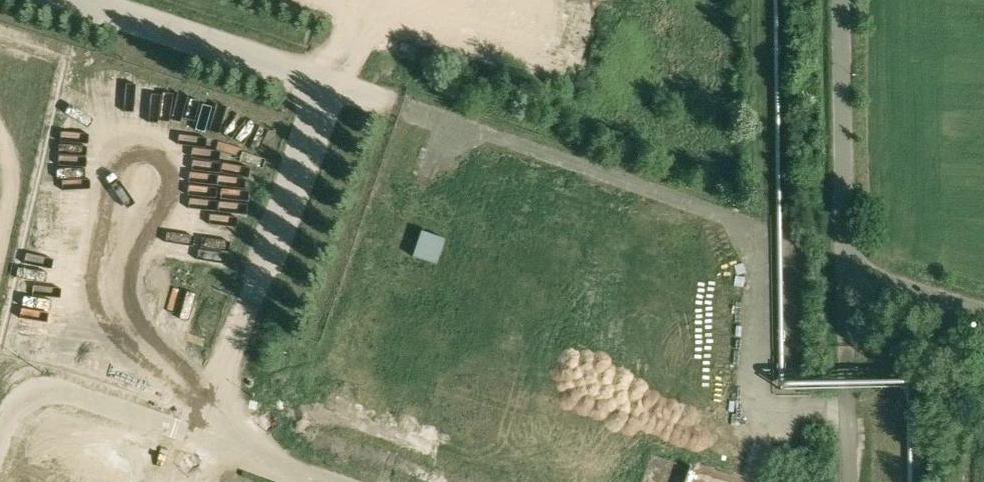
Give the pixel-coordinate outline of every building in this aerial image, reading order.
[(421,231),(412,256),(435,264),(444,239),(421,231)]
